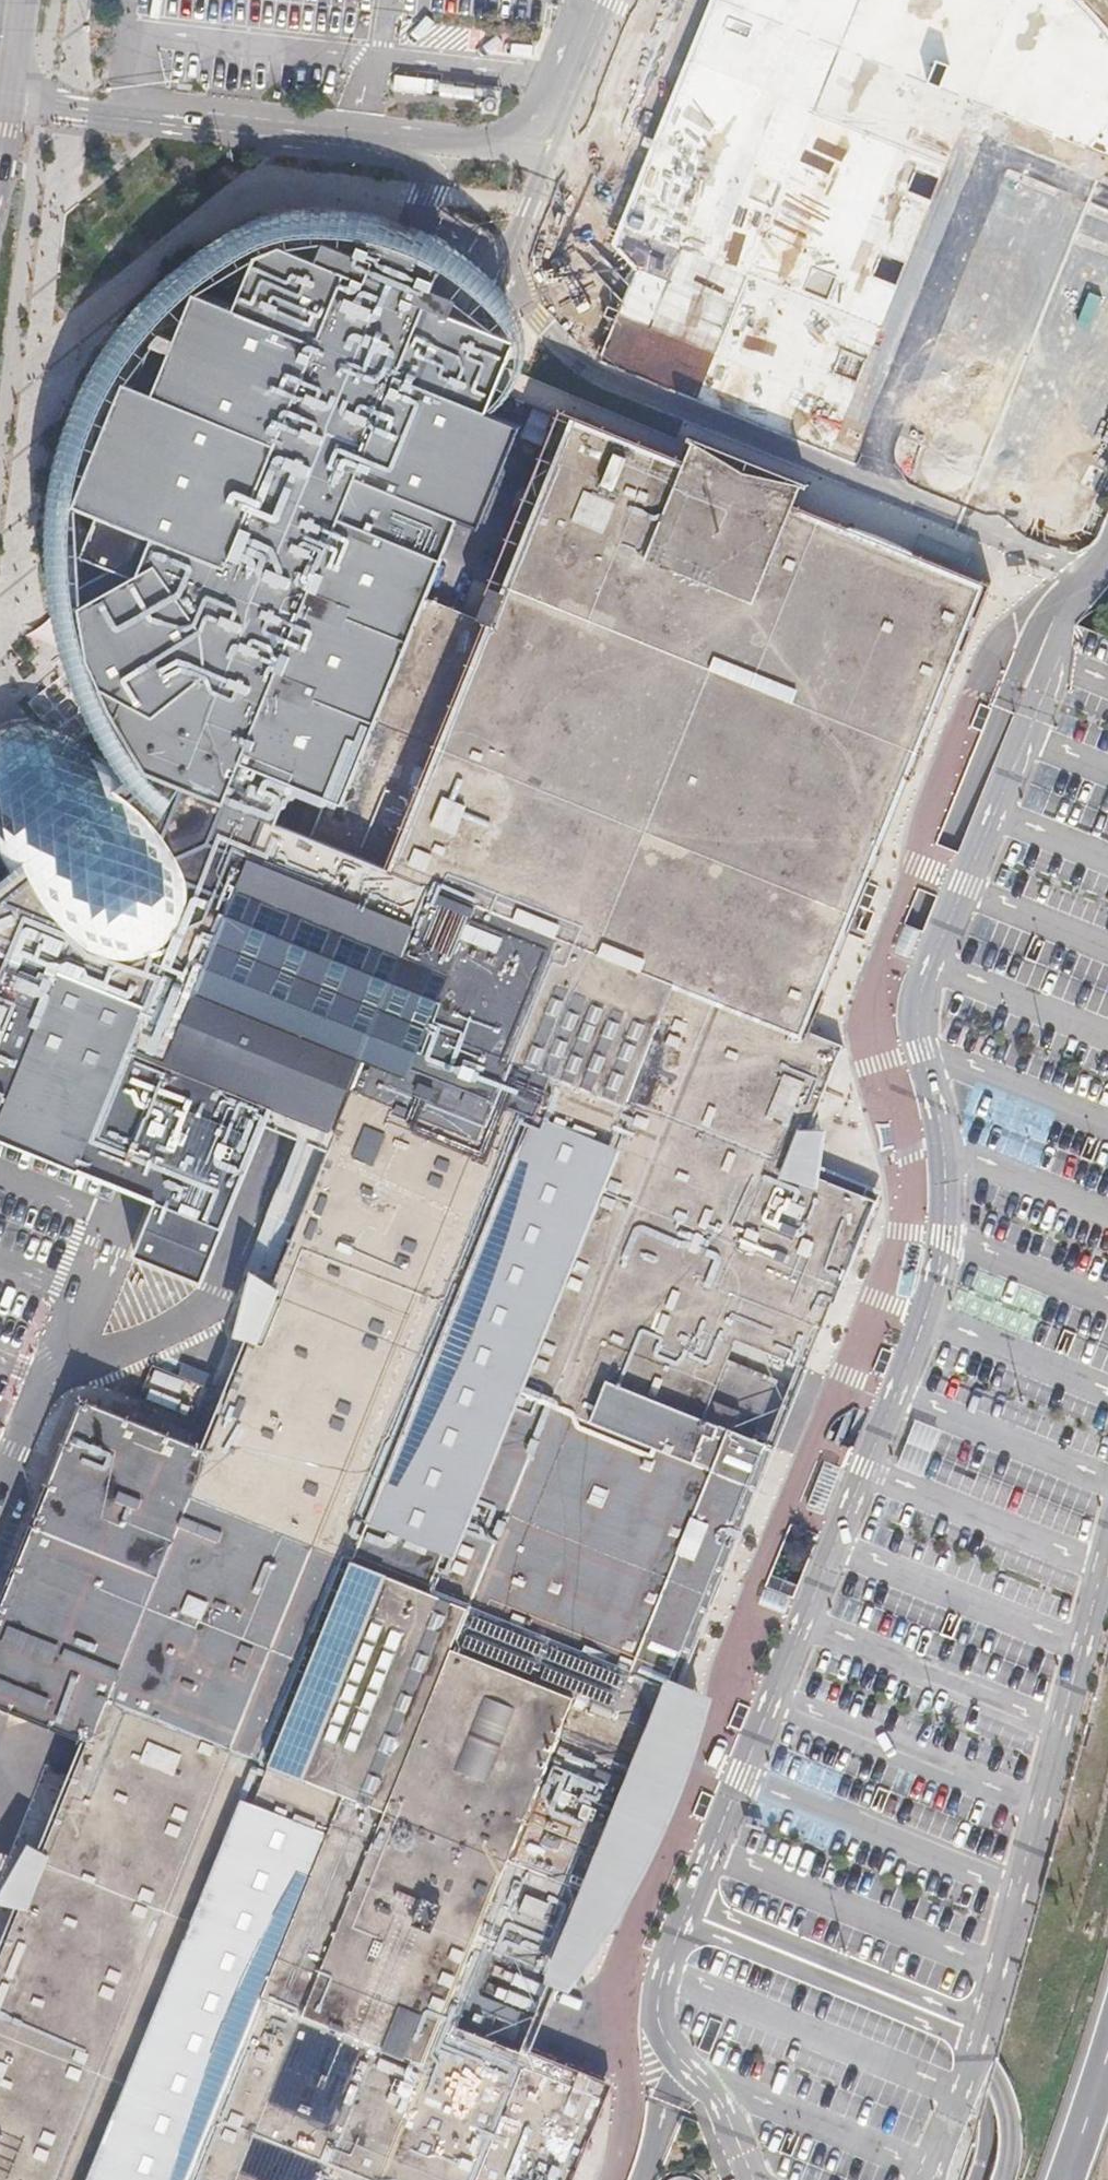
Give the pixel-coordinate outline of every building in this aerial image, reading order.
[(1079,0),(722,0),(963,98),(1107,156),(1107,29),(1079,0)] [(502,88),(394,76),(391,102),(499,113),(502,88)] [(523,420),(491,407),(516,342),(519,336),(504,329),(482,320),(455,309),(460,293),(456,285),(449,272),(435,260),(421,253),(411,248),(402,244),(385,238),(364,232),(343,231),(321,232),(303,236),(283,241),(277,244),(253,257),(237,266),(215,279),(210,283),(198,292),(185,303),(174,315),(159,328),(142,344),(130,357),(117,370),(104,384),(93,398),(81,414),(74,426),(66,439),(61,453),(57,468),(55,481),(53,493),(52,504),(52,518),(51,533),(51,545),(53,562),(56,586),(59,606),(60,610),(65,630),(70,651),(74,666),(79,681),(86,698),(93,711),(100,723),(104,730),(114,746),(124,761),(136,778),(128,784),(116,794),(131,806),(144,817),(161,836),(175,853),(185,870),(190,884),(190,900),(187,914),(181,928),(174,937),(170,942),(159,951),(145,954),(131,954),(115,952),(100,948),(84,938),(67,922),(55,907),(44,886),(33,859),(19,871),(0,886),(0,1137),(144,1196),(135,1224),(142,1243),(228,1285),(249,1293),(265,1303),(267,1299),(277,1277),(294,1237),(308,1204),(355,1096),(376,1045),(392,1008),(396,996),(404,978),(421,934),(439,893),(390,871),(399,848),(417,805),(437,755),(468,678),(488,622),(435,597),(465,515),(482,522),(523,420)] [(611,2085),(527,2054),(448,2021),(472,1961),(475,1947),(535,1970),(616,1794),(659,1688),(762,1452),(680,1416),(702,1366),(714,1336),(735,1345),(790,1369),(855,1211),(780,1178),(829,1060),(783,1041),(966,599),(780,523),(789,502),(735,479),(682,457),(672,480),(567,437),(488,622),(485,634),(468,678),(442,741),(437,755),(417,805),(404,836),(396,855),(390,871),(410,881),(439,893),(421,934),(404,978),(396,996),(392,1008),(389,1015),(376,1045),(371,1057),(355,1096),(337,1138),(308,1204),(294,1237),(277,1277),(267,1299),(265,1303),(258,1320),(198,1462),(72,1411),(0,1588),(0,1721),(71,1749),(55,1786),(18,1870),(9,1888),(3,1902),(2,1906),(0,1910),(0,2179),(569,2179),(611,2085)] [(33,859),(44,886),(55,907),(67,922),(84,938),(100,948),(115,952),(131,954),(145,954),(159,951),(170,942),(174,937),(181,928),(187,914),(190,900),(190,884),(185,870),(175,853),(161,836),(144,817),(131,806),(116,794),(128,784),(106,762),(78,735),(57,720),(38,714),(21,714),(4,723),(0,727),(0,832),(19,871),(33,859)] [(22,1334),(33,1304),(0,1292),(0,1326),(22,1334)]
